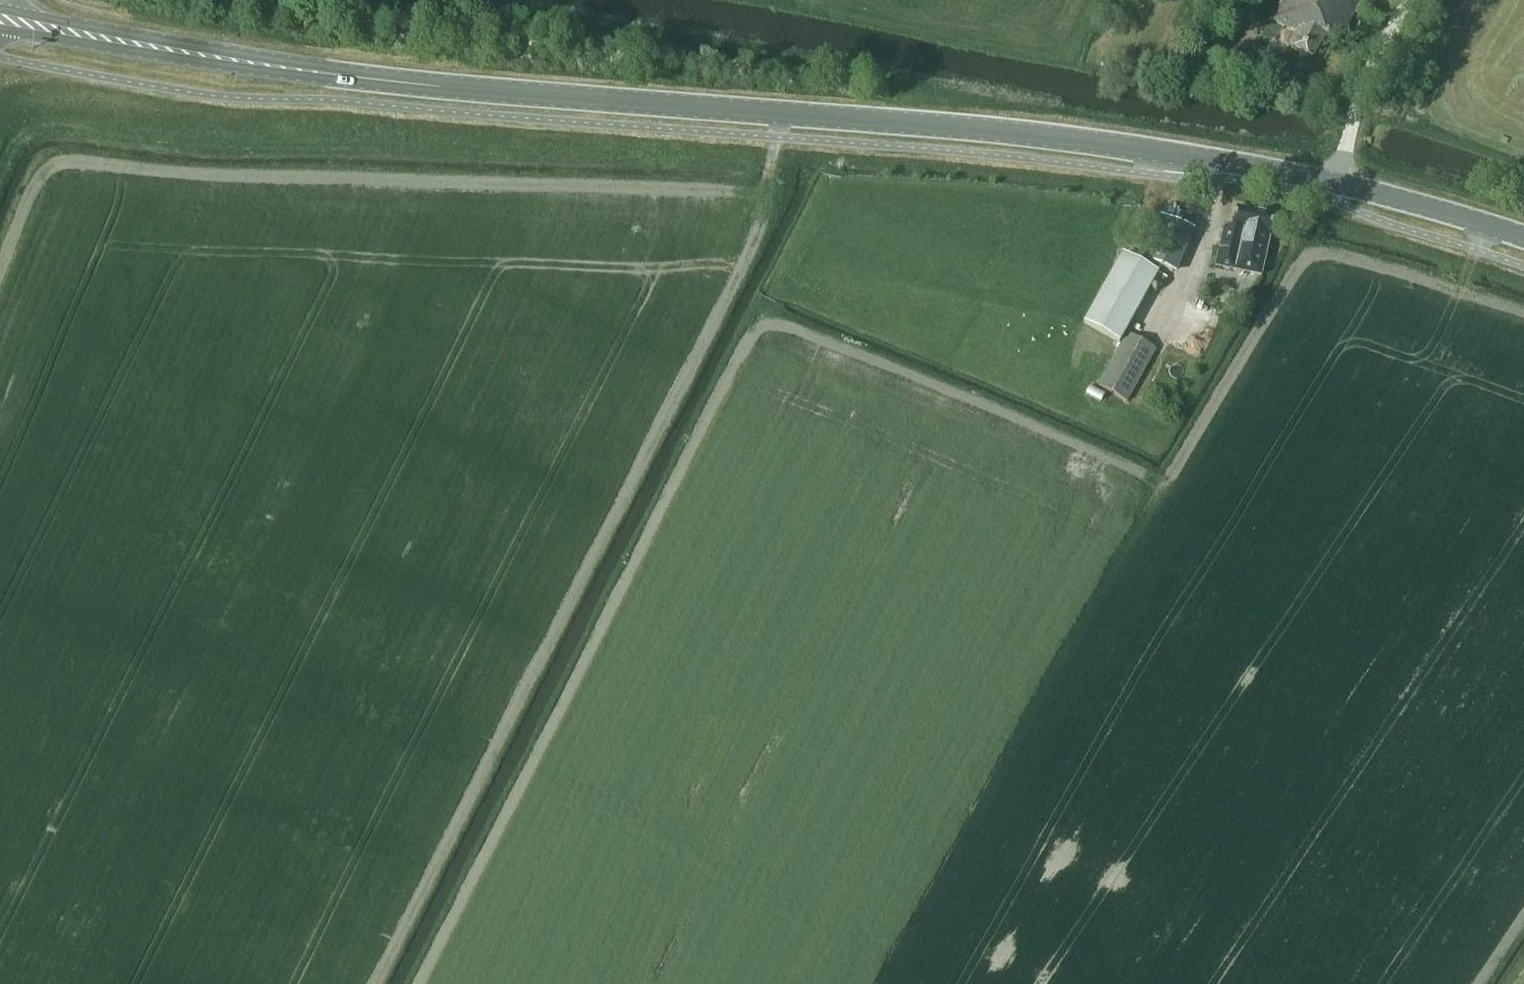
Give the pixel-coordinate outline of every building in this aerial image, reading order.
[(1330,33),(1342,40),(1358,11),(1361,13),(1368,0),(1280,0),(1272,14),(1302,30),(1294,44),(1317,57),(1330,33)] [(1290,72),(1278,67),(1271,81),(1284,86),(1290,72)] [(1227,227),(1217,266),(1261,277),(1277,216),(1239,207),(1233,228),(1227,227)] [(1196,230),(1161,215),(1155,229),(1147,225),(1132,259),(1138,262),(1140,259),(1176,275),(1196,230)] [(1132,259),(1122,254),(1084,325),(1120,345),(1159,274),(1132,259)] [(1139,340),(1128,334),(1100,386),(1129,401),(1157,350),(1139,340)]
